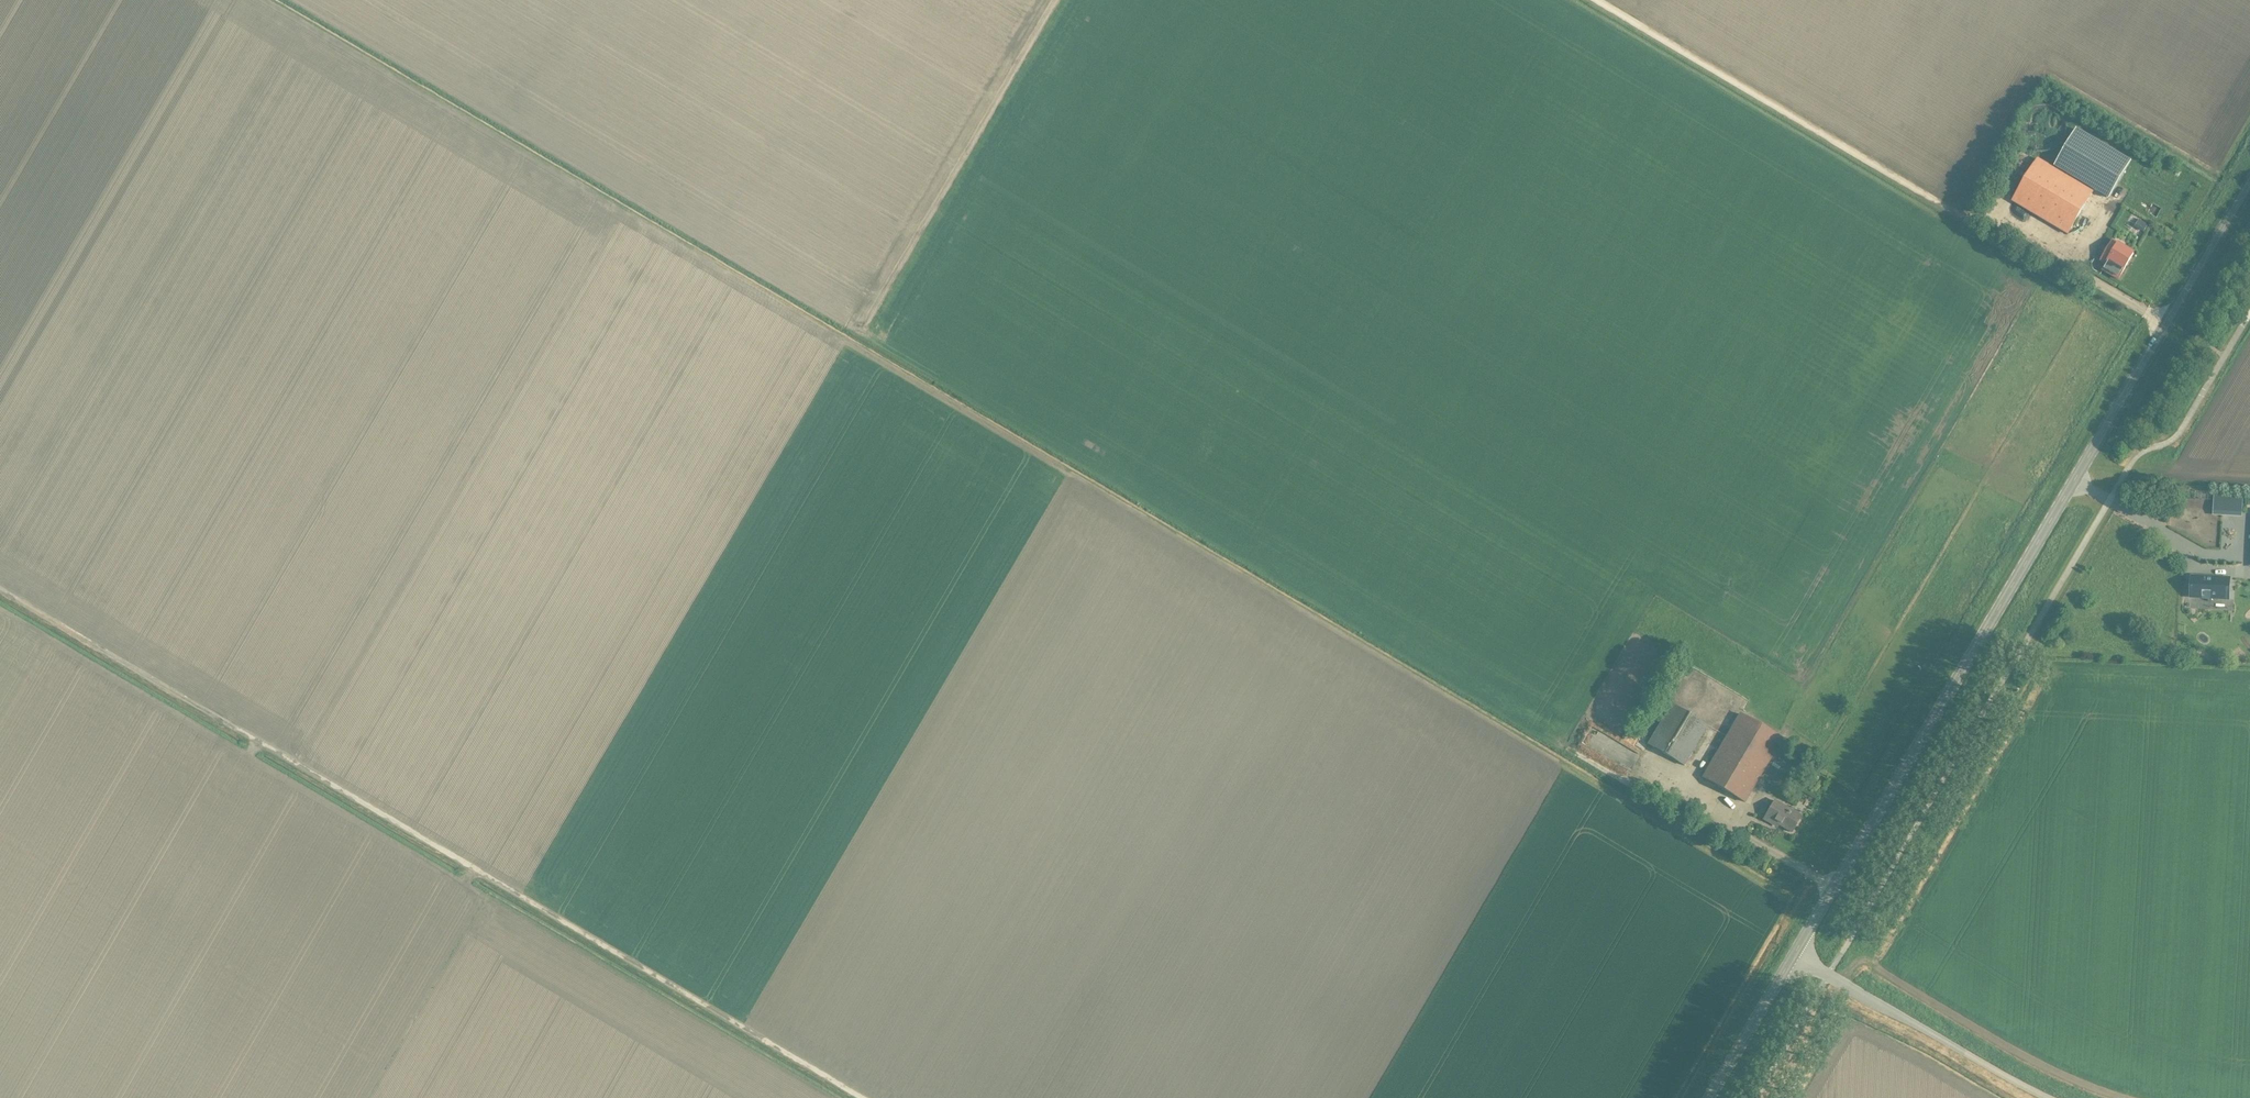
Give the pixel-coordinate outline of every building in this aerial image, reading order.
[(2078,130),(2056,167),(2107,197),(2129,160),(2078,130)] [(2068,234),(2093,191),(2038,159),(2012,201),(2068,234)] [(2111,270),(2112,270),(2120,275),(2133,253),(2113,240),(2101,260),(2112,267),(2111,270)] [(2229,578),(2192,576),(2191,597),(2206,598),(2206,591),(2217,592),(2216,598),(2228,599),(2229,578)] [(1684,765),(1707,725),(1671,704),(1647,744),(1684,765)] [(1745,802),(1782,739),(1740,714),(1702,777),(1745,802)] [(1791,832),(1801,816),(1774,800),(1763,819),(1772,824),(1773,821),(1791,832)]
